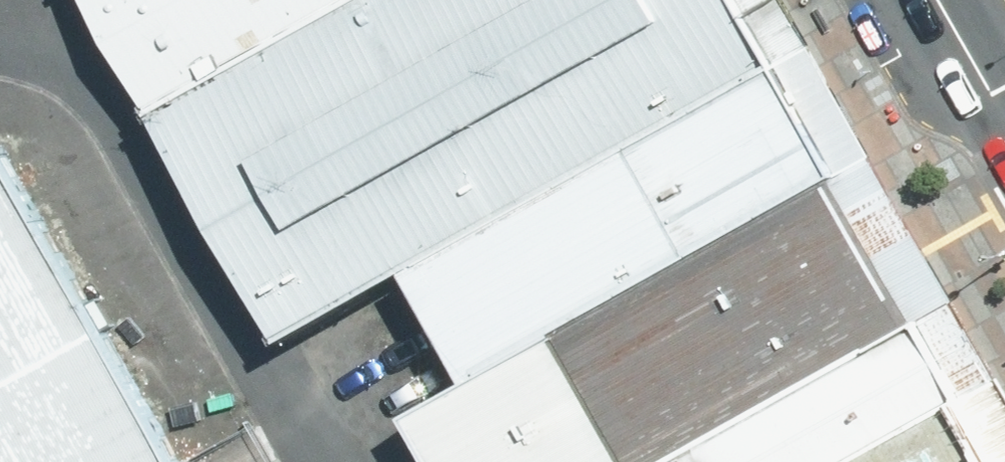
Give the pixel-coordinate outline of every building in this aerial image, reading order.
[(366,0),(79,0),(147,121),(160,114),(366,0)] [(731,0),(366,0),(160,114),(292,350),(417,281),(777,81),(731,0)] [(837,189),(777,81),(417,281),(478,388),(837,189)] [(0,151),(0,461),(177,461),(3,150),(0,151)] [(837,189),(478,388),(405,428),(424,461),(680,461),(917,331),(837,189)] [(917,331),(680,461),(856,461),(959,405),(917,331)] [(959,405),(856,461),(990,461),(959,405)]
